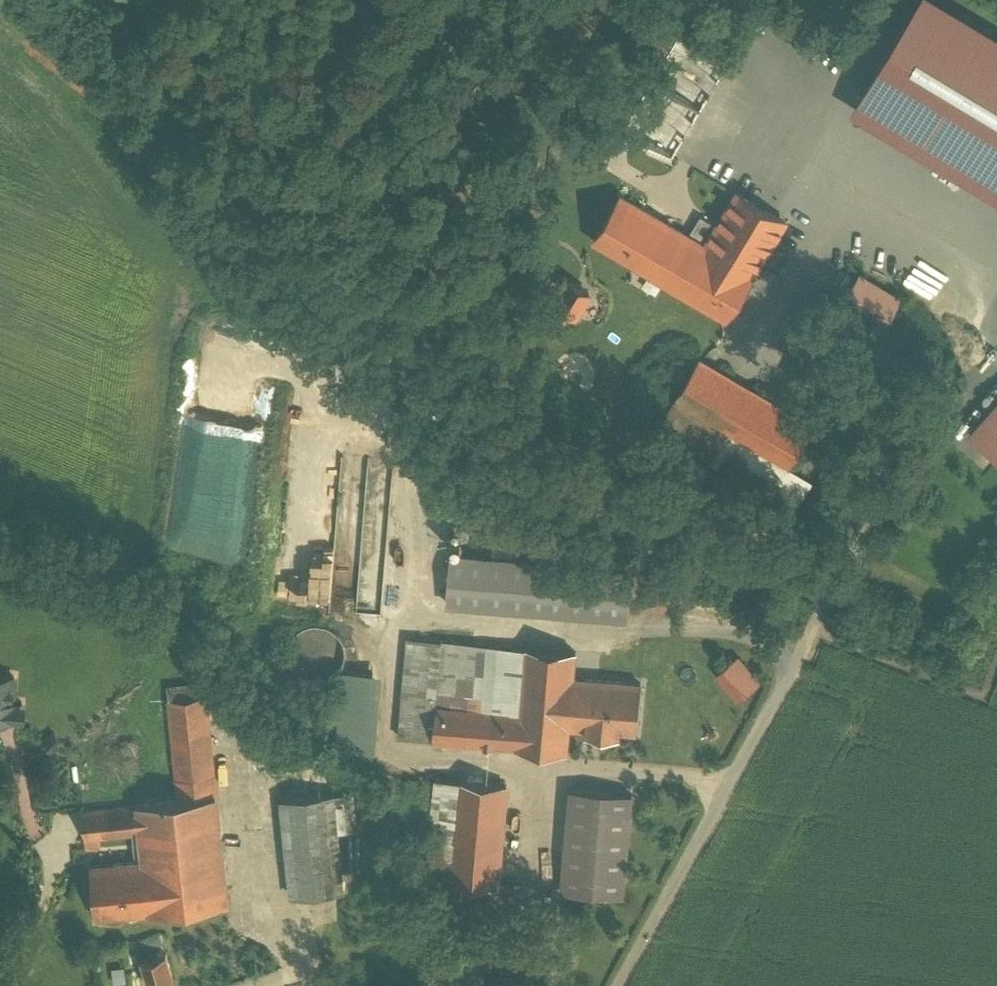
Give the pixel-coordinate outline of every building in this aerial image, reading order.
[(855,111),(996,198),(996,39),(933,0),(923,0),(855,111)] [(727,67),(680,37),(626,128),(673,157),(727,67)] [(737,194),(713,234),(697,225),(689,237),(663,282),(726,320),(753,275),(754,275),(786,223),(737,194)] [(689,237),(621,196),(594,241),(663,282),(689,237)] [(898,301),(861,279),(845,304),(883,327),(898,301)] [(590,294),(569,282),(556,304),(577,316),(590,294)] [(813,428),(700,360),(675,402),(788,469),(813,428)] [(788,469),(675,402),(658,430),(795,512),(811,484),(787,470),(788,469)] [(984,446),(996,458),(996,431),(984,446)] [(384,615),(391,470),(370,469),(370,475),(353,475),(347,613),(384,615)] [(632,571),(452,555),(447,603),(628,618),(632,571)] [(328,627),(325,626),(320,625),(316,625),(313,625),(307,627),(303,629),(299,631),(296,633),(294,636),(292,639),(290,644),(289,647),(288,650),(288,654),(289,659),(289,661),(290,663),(291,667),(293,670),(297,675),(300,677),(303,679),(308,681),(314,683),(319,683),(325,682),(330,680),(334,678),(337,675),(339,673),(342,669),(345,664),(346,660),(346,656),(346,652),(346,649),(345,646),(345,644),(343,641),(342,638),(339,634),(336,632),(334,630),(331,628),(328,627)] [(443,640),(409,637),(401,738),(434,741),(443,640)] [(576,652),(443,640),(434,741),(517,748),(568,752),(574,677),(576,652)] [(721,674),(742,703),(766,685),(744,656),(721,674)] [(613,680),(574,677),(570,728),(587,729),(587,732),(620,735),(620,732),(637,734),(641,683),(642,672),(614,670),(613,680)] [(0,675),(0,718),(12,719),(21,719),(22,702),(13,701),(14,675),(0,675)] [(206,696),(170,700),(180,799),(174,800),(84,809),(87,839),(141,833),(143,847),(150,914),(228,907),(206,696)] [(55,733),(42,742),(49,752),(62,742),(55,733)] [(172,776),(81,784),(84,809),(174,800),(172,776)] [(460,781),(436,779),(427,883),(450,885),(460,781)] [(507,784),(460,781),(450,885),(498,889),(507,784)] [(632,794),(572,789),(563,893),(623,898),(632,794)] [(332,795),(284,800),(294,900),(342,895),(332,795)] [(137,861),(91,866),(97,920),(150,914),(143,847),(135,848),(137,861)] [(248,942),(242,940),(236,943),(234,949),(237,954),(243,956),(249,953),(251,947),(248,942)] [(142,962),(149,985),(168,985),(175,984),(166,956),(142,962)]
